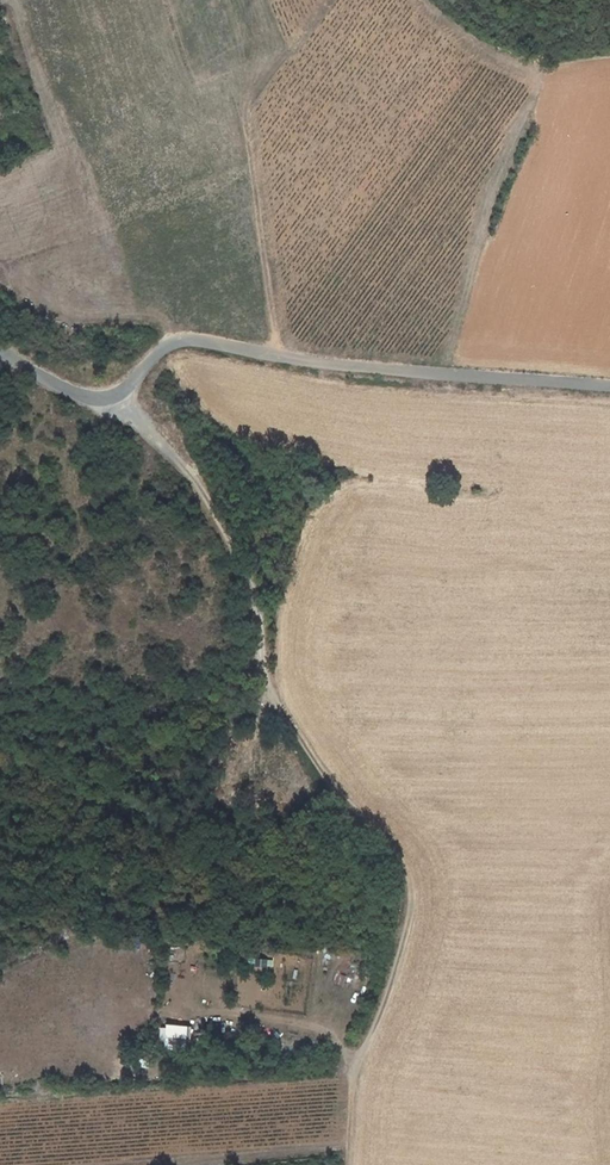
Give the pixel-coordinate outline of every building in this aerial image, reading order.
[(189,1040),(190,1024),(166,1024),(165,1039),(189,1040)]
